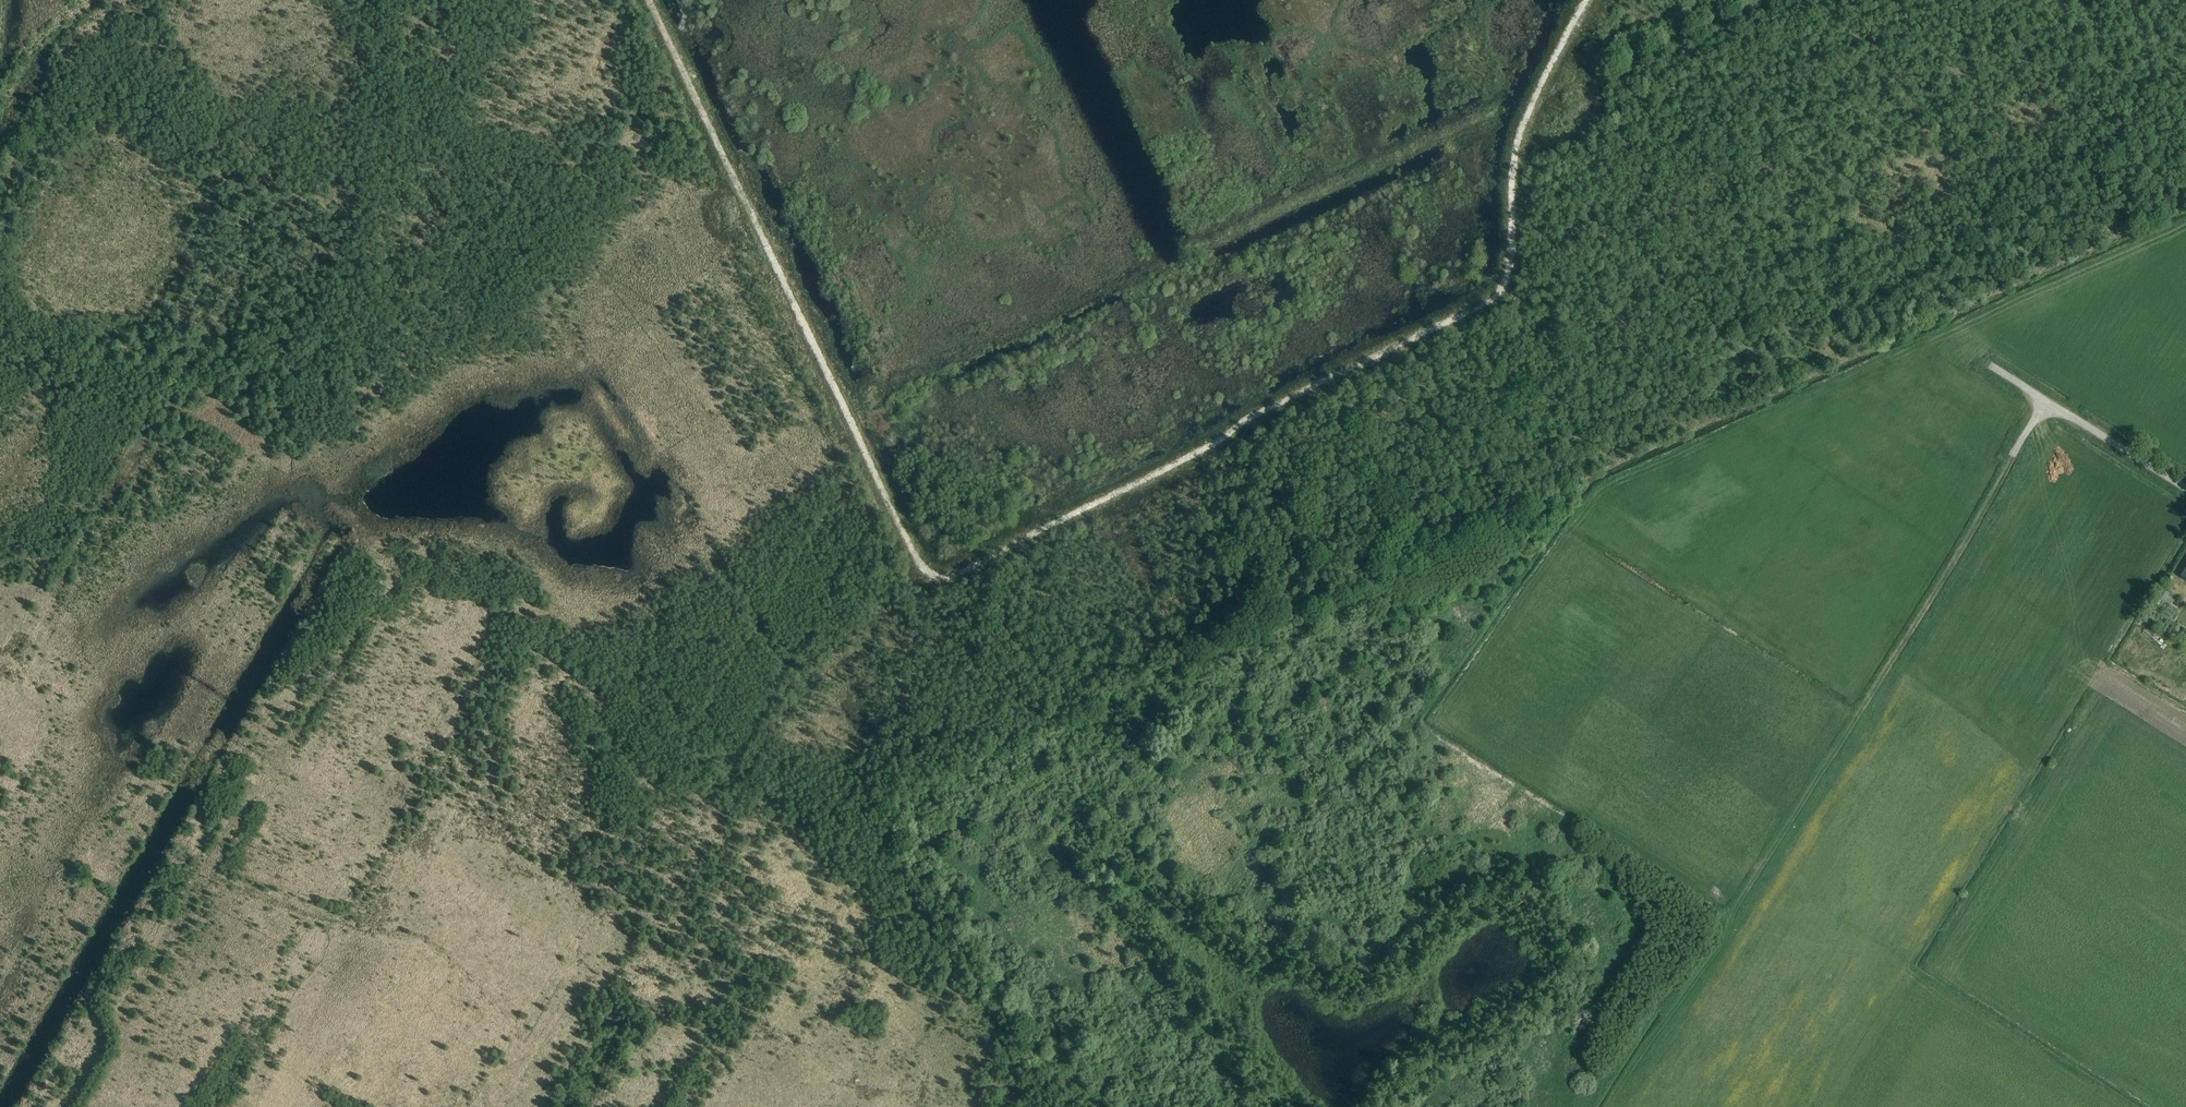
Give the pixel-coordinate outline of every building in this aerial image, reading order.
[(2162,591),(2157,599),(2164,603),(2169,595),(2162,591)] [(2150,650),(2153,643),(2140,636),(2137,643),(2150,650)]
